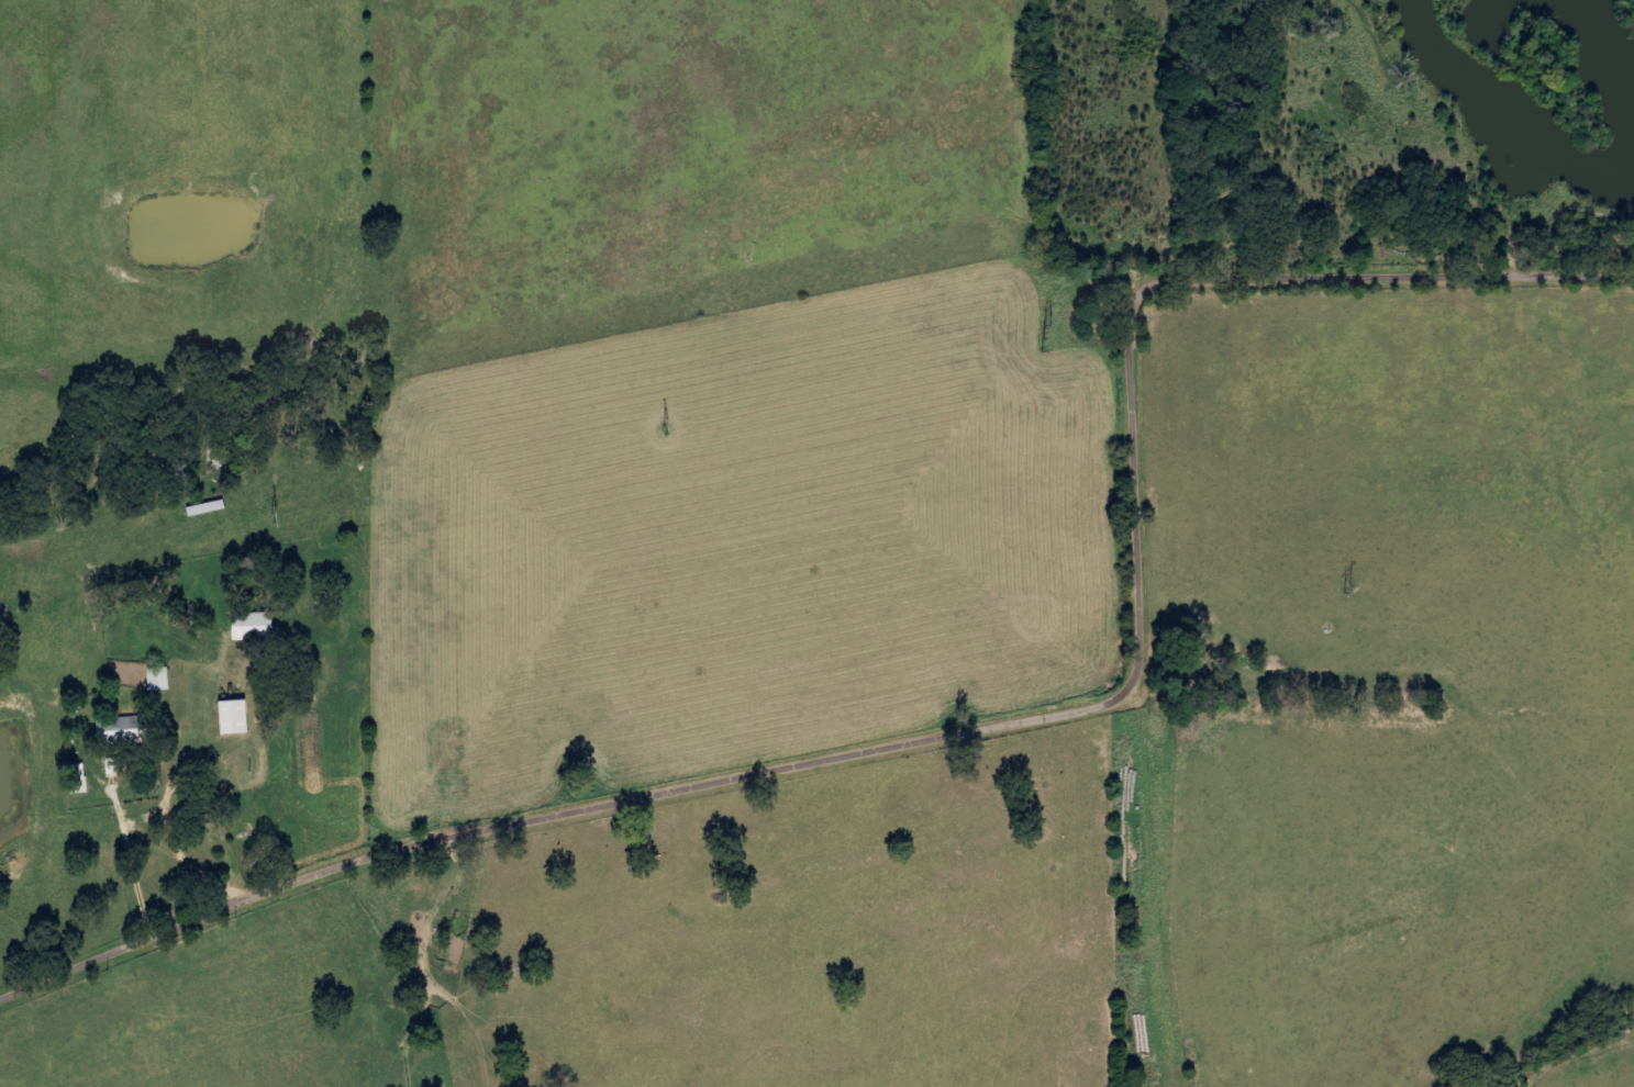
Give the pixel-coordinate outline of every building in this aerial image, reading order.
[(273,613),(233,614),(233,640),(273,639),(273,613)] [(150,691),(171,690),(169,667),(149,668),(150,691)] [(248,733),(247,700),(220,701),(220,734),(248,733)] [(99,745),(149,743),(148,716),(114,717),(114,723),(98,724),(99,745)]
